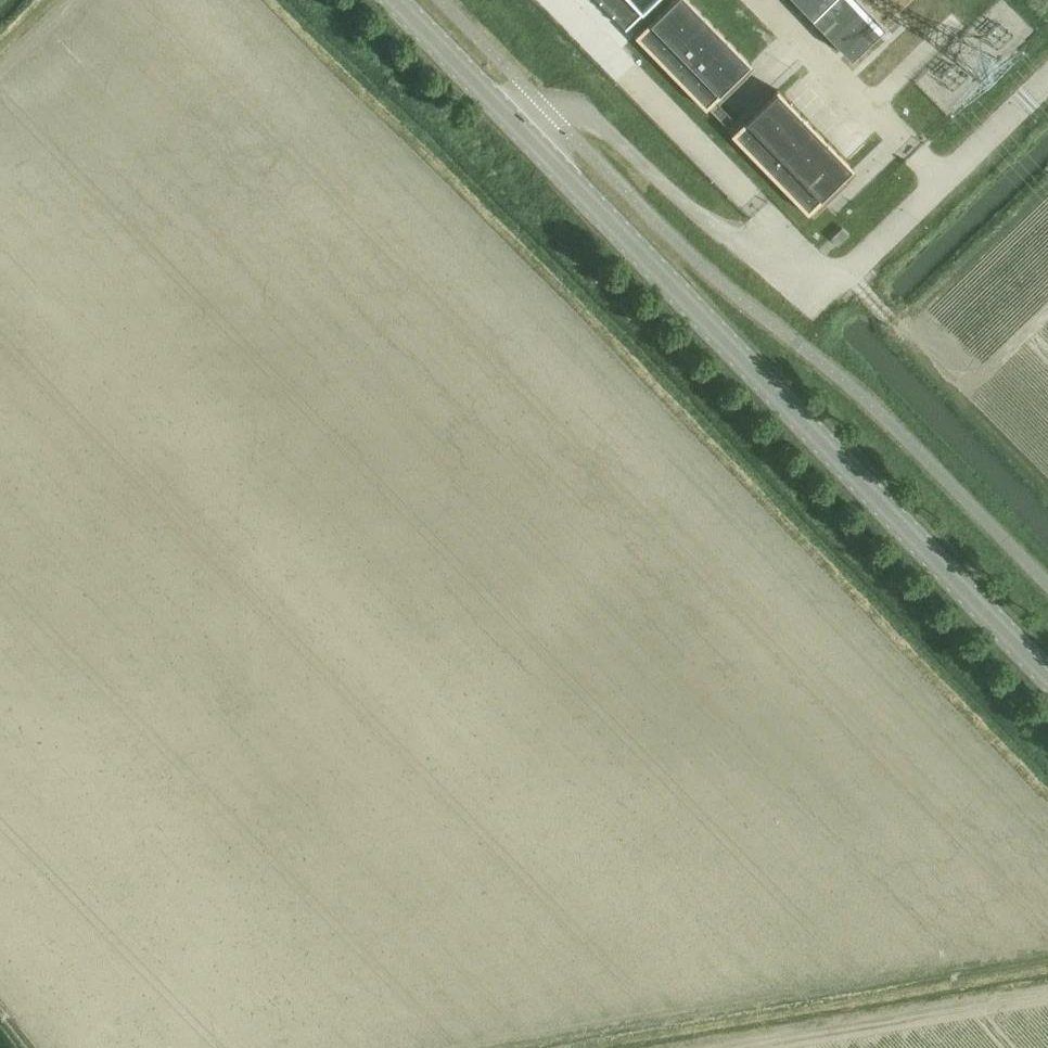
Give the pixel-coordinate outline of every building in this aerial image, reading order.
[(635,36),(706,109),(752,64),(690,0),(672,0),(635,36)] [(851,58),(885,25),(861,0),(796,0),(851,58)] [(778,89),(731,134),(808,213),(854,168),(778,89)] [(842,227),(831,238),(838,245),(849,234),(842,227)]
